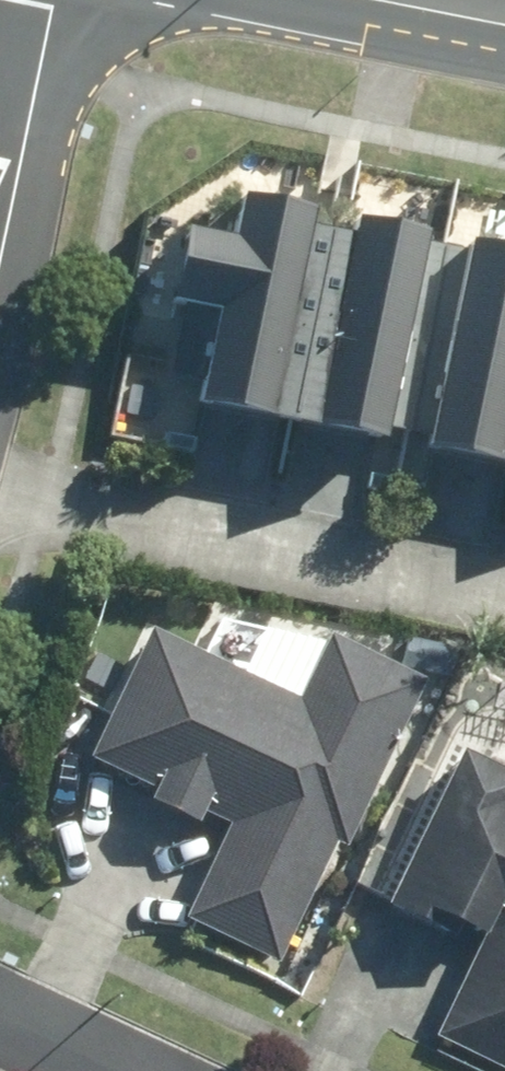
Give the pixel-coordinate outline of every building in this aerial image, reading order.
[(233,238),(190,230),(178,302),(221,309),(204,409),(280,422),(314,216),(239,203),(233,238)] [(429,233),(362,221),(322,437),(390,450),(429,233)] [(465,242),(430,454),(496,464),(504,407),(504,249),(465,242)] [(212,811),(234,823),(183,914),(275,965),(433,681),(341,630),(301,703),(156,622),(85,750),(158,791),(150,805),(200,833),(212,811)] [(467,743),(386,908),(447,938),(454,923),(487,939),(433,1049),(478,1070),(504,1070),(504,762),(467,743)]
